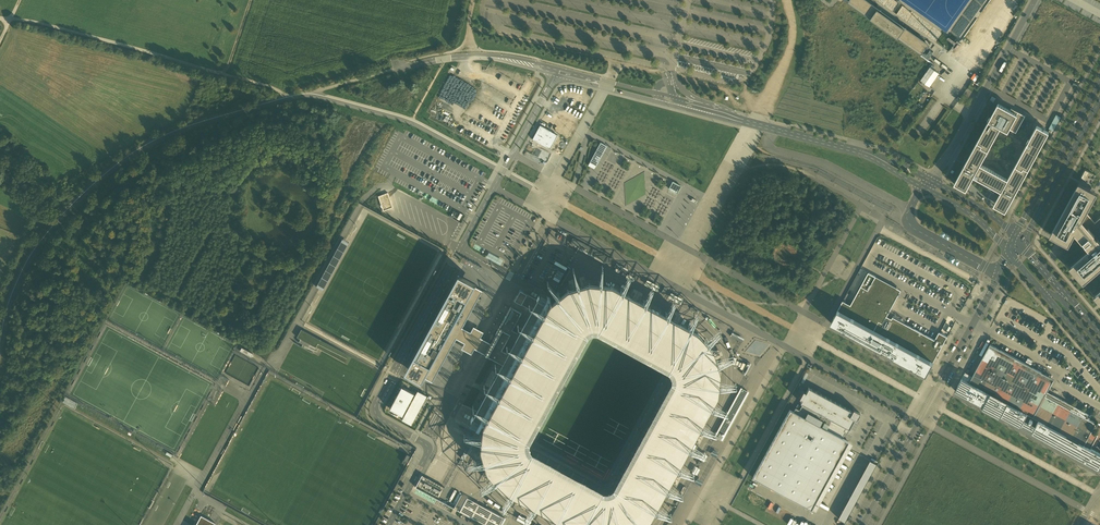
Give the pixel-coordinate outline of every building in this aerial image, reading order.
[(868,0),(849,0),(848,2),(921,54),(927,47),(928,48),(930,44),(868,0)] [(930,44),(932,42),(932,43),(934,44),(935,43),(936,42),(942,34),(894,0),(868,0),(930,44)] [(950,33),(958,39),(986,0),(974,0),(950,33)] [(932,65),(922,79),(931,86),(942,72),(932,65)] [(1027,143),(1008,179),(981,164),(1000,128),(1008,132),(1010,129),(1016,132),(1024,117),(1025,115),(1011,108),(1010,110),(998,104),(998,103),(990,118),(989,117),(987,121),(988,121),(954,184),(966,190),(974,176),(992,186),(996,189),(1001,191),(993,205),(1005,212),(1049,132),(1037,125),(1029,139),(1028,139),(1026,142),(1027,143)] [(557,135),(540,126),(532,140),(550,149),(557,135)] [(590,162),(596,166),(599,160),(598,159),(602,151),(604,152),(607,146),(600,142),(590,162)] [(534,160),(546,165),(551,155),(538,149),(534,160)] [(673,181),(669,189),(677,193),(681,186),(673,181)] [(1079,183),(1057,222),(1050,236),(1068,246),(1075,234),(1089,250),(1069,267),(1083,283),(1099,269),(1099,218),(1095,222),(1087,212),(1098,193),(1079,183)] [(342,238),(339,237),(313,285),(320,288),(321,289),(323,290),(350,241),(342,238)] [(612,258),(573,238),(570,243),(579,248),(608,264),(610,261),(612,258)] [(495,255),(494,256),(496,258),(494,260),(501,264),(503,260),(495,255)] [(628,270),(616,264),(615,267),(626,273),(628,270)] [(551,524),(553,524),(558,518),(571,524),(640,524),(641,524),(645,524),(643,523),(650,516),(655,508),(671,515),(672,514),(657,505),(666,487),(683,495),(683,494),(668,485),(678,466),(694,474),(694,473),(679,463),(689,446),(705,453),(705,452),(691,443),(700,426),(716,433),(717,432),(702,423),(711,405),(728,413),(728,411),(713,402),(717,393),(719,384),(736,385),(737,384),(719,381),(720,371),(717,361),(734,355),(716,359),(713,349),(708,341),(720,330),(720,328),(705,338),(699,332),(693,327),(700,312),(699,311),(690,326),(670,315),(677,299),(676,298),(667,313),(647,302),(654,287),(653,286),(644,301),(624,290),(631,274),(630,274),(621,289),(612,283),(602,282),(603,265),(602,265),(599,282),(588,281),(579,284),(573,267),(572,267),(576,285),(566,288),(558,294),(555,290),(546,281),(546,282),(556,296),(548,302),(547,303),(498,395),(487,416),(484,423),(482,425),(481,434),(474,434),(464,433),(464,435),(473,436),(481,437),(480,448),(483,457),(467,463),(467,464),(484,459),(487,470),(493,477),(480,489),(481,489),(495,479),(501,487),(510,492),(502,507),(503,508),(512,493),(533,504),(526,518),(525,519),(526,520),(527,518),(535,505),(555,516),(551,524)] [(831,323),(926,375),(947,337),(939,332),(935,340),(893,317),(892,319),(887,316),(887,314),(901,290),(868,272),(851,305),(843,301),(831,323)] [(477,284),(457,273),(404,371),(423,381),(425,378),(449,335),(475,287),(477,284)] [(482,290),(475,287),(449,335),(425,378),(433,383),(434,381),(432,381),(453,343),(454,344),(457,339),(460,341),(467,344),(465,347),(470,350),(472,347),(488,355),(493,345),(478,337),(479,334),(474,331),(472,334),(466,330),(463,328),(465,323),(464,323),(476,301),(480,302),(481,300),(481,299),(478,298),(481,292),(482,292),(483,291),(482,290)] [(514,300),(532,310),(534,305),(530,302),(535,304),(537,299),(520,290),(514,300)] [(484,423),(487,416),(498,395),(547,303),(548,301),(550,297),(547,296),(544,301),(538,298),(537,299),(535,304),(530,302),(534,305),(532,310),(523,325),(518,323),(523,326),(519,333),(512,346),(507,344),(511,347),(508,352),(502,349),(510,333),(500,328),(496,334),(499,335),(497,338),(495,338),(494,340),(495,341),(493,345),(488,355),(495,359),(502,363),(501,367),(495,365),(500,368),(489,388),(484,386),(488,389),(486,394),(478,409),(474,407),(473,407),(477,410),(476,411),(474,416),(480,420),(476,426),(479,428),(482,422),(484,423)] [(522,312),(511,307),(500,328),(510,333),(502,349),(508,352),(511,347),(507,344),(512,346),(519,333),(513,330),(522,312)] [(744,339),(732,332),(730,336),(742,342),(744,339)] [(1046,375),(990,344),(969,382),(1027,414),(1033,418),(1045,396),(1050,387),(1046,375)] [(747,362),(741,373),(745,375),(751,364),(747,362)] [(969,382),(962,378),(955,391),(1021,427),(1021,426),(1025,419),(1027,414),(969,382)] [(852,411),(808,387),(806,392),(803,391),(799,398),(802,399),(800,402),(803,403),(799,410),(795,408),(793,412),(842,438),(845,432),(847,433),(849,429),(849,428),(854,419),(856,420),(860,413),(853,409),(852,411)] [(1091,416),(1052,394),(1049,398),(1045,396),(1033,418),(1039,420),(1091,449),(1098,435),(1092,432),(1096,423),(1089,419),(1091,416)] [(793,412),(790,409),(753,477),(811,509),(848,441),(842,438),(793,412)] [(1029,421),(1025,419),(1021,426),(1025,428),(1025,429),(1028,430),(1028,429),(1032,432),(1036,425),(1032,423),(1033,421),(1030,419),(1029,421)] [(1039,420),(1036,425),(1032,432),(1032,433),(1099,469),(1099,468),(1099,454),(1091,449),(1039,420)] [(472,438),(470,437),(466,444),(468,445),(471,447),(475,440),(472,438)] [(870,461),(838,518),(844,522),(875,464),(870,461)] [(444,487),(423,476),(418,486),(439,497),(444,487)] [(467,498),(459,511),(474,519),(484,524),(500,524),(504,518),(467,498)] [(204,508),(201,514),(195,524),(217,524),(221,517),(204,508)] [(183,523),(187,524),(189,524),(193,518),(188,514),(183,523)] [(519,514),(518,518),(517,519),(527,524),(530,524),(532,521),(527,518),(526,520),(525,519),(526,518),(519,514)]
